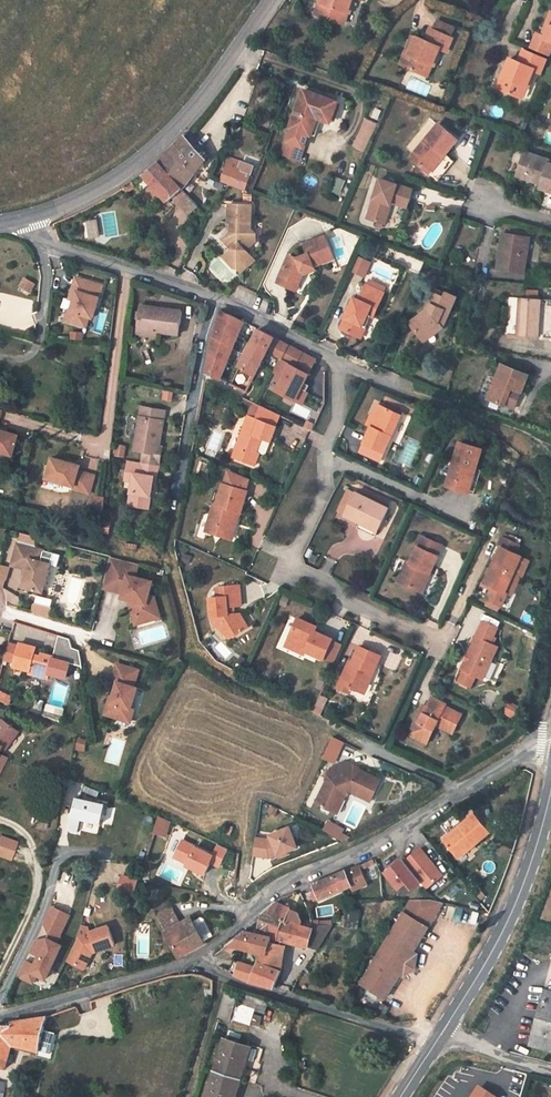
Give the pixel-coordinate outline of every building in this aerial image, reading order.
[(317,16),(322,0),(319,0),(314,15),(317,16)] [(317,16),(341,24),(344,12),(348,14),(353,0),(322,0),(317,16)] [(550,23),(550,13),(541,35),(545,37),(550,23)] [(436,21),(431,30),(435,31),(451,38),(455,29),(436,21)] [(545,37),(541,35),(537,34),(531,48),(550,56),(550,53),(550,23),(545,37)] [(429,43),(435,31),(431,30),(430,29),(425,41),(429,43)] [(454,39),(451,38),(435,31),(429,43),(425,41),(424,41),(416,38),(408,57),(405,55),(400,66),(424,75),(429,65),(433,66),(440,50),(448,54),(454,39)] [(416,38),(412,36),(405,55),(408,57),(416,38)] [(523,50),(518,62),(522,63),(527,52),(523,50)] [(510,59),(497,88),(520,98),(525,87),(528,88),(536,72),(541,75),(547,60),(527,52),(522,63),(518,62),(510,59)] [(429,65),(424,75),(428,77),(433,66),(429,65)] [(525,87),(520,98),(523,100),(528,88),(525,87)] [(331,124),(338,103),(303,91),(290,130),(292,130),(307,135),(309,136),(314,122),(315,118),(331,124)] [(315,118),(314,122),(330,127),(331,124),(315,118)] [(364,153),(377,123),(365,118),(352,147),(364,153)] [(440,153),(444,157),(457,141),(437,125),(409,158),(424,171),(440,153)] [(292,130),(283,157),(299,162),(307,135),(292,130)] [(158,164),(182,190),(207,159),(192,144),(185,137),(173,150),(158,164)] [(192,144),(207,159),(209,157),(195,142),(192,144)] [(429,175),(444,157),(440,153),(424,171),(429,175)] [(518,174),(543,183),(541,187),(540,189),(550,193),(550,165),(549,164),(550,161),(526,153),(518,174)] [(438,182),(453,165),(444,157),(429,175),(438,182)] [(221,184),(229,187),(243,192),(250,176),(241,173),(243,168),(241,167),(243,163),(230,159),(221,184)] [(254,166),(243,163),(241,167),(243,168),(241,173),(250,176),(254,166)] [(144,176),(168,202),(173,198),(178,204),(187,195),(182,190),(158,164),(144,176)] [(518,174),(517,178),(541,187),(543,183),(518,174)] [(336,179),(330,192),(339,196),(344,183),(336,179)] [(413,190),(380,180),(367,220),(384,226),(391,204),(407,209),(413,190)] [(187,195),(178,204),(189,215),(198,207),(187,195)] [(246,250),(256,241),(248,231),(251,232),(252,207),(229,206),(228,223),(232,223),(231,231),(223,239),(232,249),(234,251),(234,263),(237,266),(242,272),(255,260),(246,250)] [(97,228),(88,229),(89,239),(99,238),(97,228)] [(257,232),(251,232),(248,231),(256,241),(257,232)] [(502,235),(496,270),(524,275),(530,239),(502,235)] [(279,283),(291,288),(294,281),(299,283),(303,274),(301,269),(314,265),(332,257),(325,240),(307,246),(310,255),(296,260),(291,258),(279,283)] [(232,249),(224,257),(235,268),(237,266),(234,263),(234,251),(232,249)] [(316,270),(314,265),(301,269),(303,274),(316,270)] [(34,277),(23,273),(20,280),(31,284),(34,277)] [(68,310),(65,321),(86,326),(89,316),(93,318),(103,285),(75,277),(72,290),(77,291),(74,301),(71,311),(68,310)] [(295,289),(299,283),(294,281),(291,288),(295,289)] [(384,294),(366,286),(359,301),(354,299),(341,330),(356,336),(364,316),(367,318),(373,320),(384,294)] [(427,311),(410,323),(421,338),(430,332),(433,336),(443,329),(443,328),(440,323),(445,311),(450,313),(456,298),(445,293),(443,298),(433,293),(428,304),(430,305),(427,311)] [(507,336),(539,338),(550,338),(550,301),(541,301),(509,299),(507,336)] [(138,329),(157,332),(178,335),(181,311),(141,305),(138,329)] [(220,380),(244,323),(221,311),(213,338),(207,374),(220,380)] [(443,328),(450,313),(445,311),(440,323),(443,328)] [(359,337),(367,318),(364,316),(356,336),(359,337)] [(267,353),(274,338),(258,330),(239,366),(256,375),(267,353)] [(424,342),(433,336),(430,332),(421,338),(424,342)] [(316,360),(274,338),(267,353),(280,359),(274,372),(284,377),(277,391),(302,404),(308,394),(301,390),(302,388),(300,387),(302,383),(304,384),(308,375),(316,360)] [(528,376),(501,365),(487,400),(505,407),(513,390),(521,393),(528,376)] [(515,410),(521,393),(513,390),(505,407),(509,409),(509,408),(515,410)] [(366,425),(371,427),(381,405),(378,404),(372,416),(370,415),(366,425)] [(401,415),(381,405),(371,427),(359,452),(380,461),(401,415)] [(164,421),(166,411),(141,407),(140,417),(164,421)] [(281,416),(263,407),(258,420),(247,416),(233,457),(255,466),(260,453),(257,452),(262,438),(267,440),(271,441),(281,416)] [(130,416),(128,432),(134,433),(137,417),(130,416)] [(160,446),(164,421),(140,417),(134,452),(144,453),(143,461),(160,464),(162,456),(158,455),(160,446)] [(12,455),(17,435),(0,430),(0,452),(12,455)] [(257,452),(260,453),(262,453),(267,440),(262,438),(257,452)] [(459,442),(446,486),(470,493),(477,469),(483,449),(459,442)] [(51,459),(45,480),(67,486),(67,489),(84,493),(89,475),(72,471),(74,465),(51,459)] [(142,463),(127,461),(126,472),(134,474),(132,482),(128,506),(143,508),(145,498),(151,499),(153,486),(155,476),(158,477),(159,469),(142,466),(142,463)] [(250,478),(229,469),(224,485),(246,492),(250,478)] [(481,470),(477,469),(470,493),(474,494),(481,470)] [(134,474),(126,472),(124,481),(132,482),(134,474)] [(236,512),(241,513),(247,493),(246,492),(224,485),(223,485),(216,506),(213,505),(205,532),(228,538),(236,512)] [(338,513),(345,516),(356,493),(348,490),(338,513)] [(387,508),(356,493),(345,516),(361,524),(359,528),(375,536),(387,508)] [(228,538),(233,539),(241,513),(236,512),(228,538)] [(37,537),(22,533),(20,539),(36,543),(37,537)] [(438,555),(443,545),(423,536),(417,547),(409,562),(406,561),(397,581),(417,591),(426,572),(430,574),(439,556),(438,555)] [(494,587),(495,587),(506,592),(506,591),(515,573),(522,556),(516,553),(519,545),(502,537),(498,546),(500,547),(484,583),(494,587)] [(51,563),(36,559),(39,548),(18,543),(12,565),(28,569),(24,586),(44,592),(51,563)] [(61,554),(39,548),(36,559),(51,563),(58,565),(61,554)] [(110,555),(102,584),(122,590),(121,595),(128,596),(132,597),(136,616),(157,611),(154,595),(149,594),(152,579),(135,575),(138,562),(110,555)] [(0,564),(0,583),(5,588),(10,567),(0,564)] [(422,593),(430,574),(426,572),(417,591),(422,593)] [(515,573),(506,591),(511,593),(519,575),(515,573)] [(234,606),(239,606),(241,606),(240,586),(220,587),(220,597),(209,599),(211,617),(219,617),(219,621),(230,638),(249,628),(240,614),(234,614),(234,606)] [(506,592),(494,587),(489,598),(500,603),(506,592)] [(158,616),(157,611),(136,616),(132,597),(128,596),(133,621),(158,616)] [(32,611),(48,616),(50,610),(34,605),(32,611)] [(219,617),(211,617),(230,638),(219,621),(219,617)] [(317,626),(298,619),(287,643),(306,651),(324,659),(333,639),(315,632),(317,626)] [(494,635),(497,629),(483,622),(480,628),(494,635)] [(491,644),(494,635),(480,628),(469,652),(471,653),(463,670),(459,680),(471,686),(476,676),(482,679),(498,648),(491,644)] [(60,635),(54,656),(49,674),(66,679),(70,664),(70,661),(82,664),(80,649),(71,647),(68,637),(60,635)] [(3,660),(16,663),(20,646),(7,643),(3,660)] [(49,674),(54,656),(42,653),(40,656),(35,655),(36,651),(37,648),(20,643),(21,644),(20,646),(16,663),(15,668),(32,672),(31,675),(48,679),(49,674)] [(304,655),(306,651),(287,643),(285,647),(304,655)] [(374,674),(381,657),(359,647),(352,663),(349,661),(339,682),(352,688),(362,692),(370,671),(374,674)] [(461,669),(463,670),(471,653),(469,652),(461,669)] [(107,701),(104,713),(126,719),(130,707),(136,686),(132,685),(137,668),(115,662),(110,679),(116,681),(111,696),(110,701),(107,701)] [(365,693),(374,674),(370,671),(362,692),(365,693)] [(324,684),(327,677),(321,674),(317,681),(324,684)] [(350,693),(352,688),(339,682),(337,687),(350,693)] [(328,697),(321,694),(313,711),(321,714),(328,697)] [(432,698),(427,706),(424,713),(420,710),(411,730),(430,739),(436,726),(453,734),(462,715),(446,707),(446,705),(432,698)] [(3,748),(4,748),(16,730),(3,720),(0,724),(0,753),(3,748)] [(19,733),(16,730),(4,748),(7,750),(19,733)] [(411,730),(408,735),(428,743),(430,739),(411,730)] [(342,743),(332,738),(323,758),(333,763),(342,743)] [(9,759),(0,754),(0,775),(9,759)] [(372,799),(382,777),(360,767),(361,765),(348,760),(332,766),(326,779),(327,779),(318,801),(338,811),(347,794),(354,790),(372,799)] [(107,804),(77,798),(74,813),(71,813),(72,817),(70,830),(79,832),(81,820),(102,824),(107,804)] [(490,833),(474,814),(444,839),(457,854),(472,842),(475,845),(490,833)] [(171,821),(160,815),(155,830),(167,834),(171,821)] [(331,819),(326,826),(340,836),(345,828),(331,819)] [(234,827),(231,826),(230,828),(226,827),(224,833),(231,836),(234,827)] [(290,826),(270,834),(272,837),(268,839),(256,837),(253,854),(269,856),(278,853),(279,854),(287,850),(298,846),(290,826)] [(0,843),(0,855),(12,859),(18,842),(3,836),(0,843)] [(181,839),(174,856),(187,862),(186,864),(205,873),(210,861),(219,865),(228,848),(219,844),(217,842),(212,854),(181,839)] [(472,842),(457,854),(460,858),(475,845),(472,842)] [(422,848),(405,862),(422,882),(428,889),(445,875),(422,848)] [(372,859),(364,863),(365,868),(375,864),(372,859)] [(403,859),(386,873),(400,890),(408,883),(413,889),(422,882),(405,862),(403,859)] [(345,870),(313,884),(320,900),(352,887),(355,892),(368,887),(361,869),(359,865),(351,868),(345,870)] [(123,877),(119,890),(135,895),(139,882),(123,877)] [(412,900),(404,913),(362,984),(385,998),(399,975),(404,978),(416,970),(417,971),(419,969),(417,968),(419,955),(413,951),(428,928),(443,903),(430,900),(412,900)] [(48,915),(49,919),(57,902),(55,901),(48,915)] [(49,919),(52,933),(60,937),(73,910),(57,902),(49,919)] [(285,921),(286,917),(290,908),(276,902),(271,906),(261,915),(262,915),(277,920),(285,921)] [(299,912),(290,908),(286,917),(288,917),(290,918),(291,920),(291,923),(297,924),(300,925),(302,920),(299,912)] [(166,932),(180,924),(172,909),(157,916),(166,932)] [(359,911),(347,910),(346,913),(345,922),(344,926),(344,928),(357,929),(359,911)] [(271,939),(277,920),(262,915),(258,929),(257,932),(255,932),(245,930),(229,943),(248,948),(262,952),(267,953),(270,942),(271,939)] [(166,932),(179,957),(204,942),(193,922),(191,918),(180,924),(166,932)] [(201,918),(193,922),(204,942),(214,936),(205,919),(201,918)] [(300,925),(297,924),(291,923),(285,921),(277,920),(271,939),(318,950),(330,931),(311,928),(300,925)] [(82,924),(79,936),(86,937),(88,932),(92,931),(90,926),(82,924)] [(78,941),(68,961),(85,968),(93,952),(116,944),(110,925),(92,931),(88,932),(86,937),(79,936),(78,941)] [(52,933),(50,937),(58,942),(60,937),(52,933)] [(27,960),(20,975),(35,982),(39,973),(48,978),(64,944),(58,942),(50,937),(36,940),(31,950),(41,955),(37,964),(27,960)] [(263,963),(282,970),(285,946),(270,942),(267,953),(264,960),(263,963)] [(262,952),(248,948),(244,961),(257,964),(259,959),(262,952)] [(230,971),(236,973),(241,962),(235,959),(230,971)] [(275,988),(282,970),(263,963),(264,960),(259,959),(257,964),(250,982),(275,988)] [(250,982),(257,964),(244,961),(241,960),(241,962),(236,973),(235,975),(250,982)] [(545,990),(541,1004),(544,1005),(538,1028),(535,1027),(530,1045),(550,1051),(550,992),(545,990)] [(236,998),(225,995),(219,1016),(230,1020),(236,998)] [(265,1012),(267,1004),(241,996),(239,1003),(256,1009),(265,1012)] [(256,1009),(239,1003),(233,1020),(250,1025),(256,1009)] [(541,1004),(535,1027),(538,1028),(544,1005),(541,1004)] [(0,1025),(0,1066),(6,1067),(8,1061),(10,1052),(11,1047),(39,1054),(39,1053),(44,1033),(48,1017),(12,1022),(11,1025),(0,1025)] [(55,1036),(44,1033),(39,1053),(50,1056),(55,1036)] [(241,1079),(247,1060),(251,1048),(249,1048),(246,1047),(224,1040),(215,1071),(241,1079)] [(257,1050),(251,1048),(247,1060),(253,1062),(257,1050)] [(241,1079),(215,1071),(206,1096),(236,1096),(241,1079)] [(480,1088),(474,1096),(494,1096),(480,1088)]
